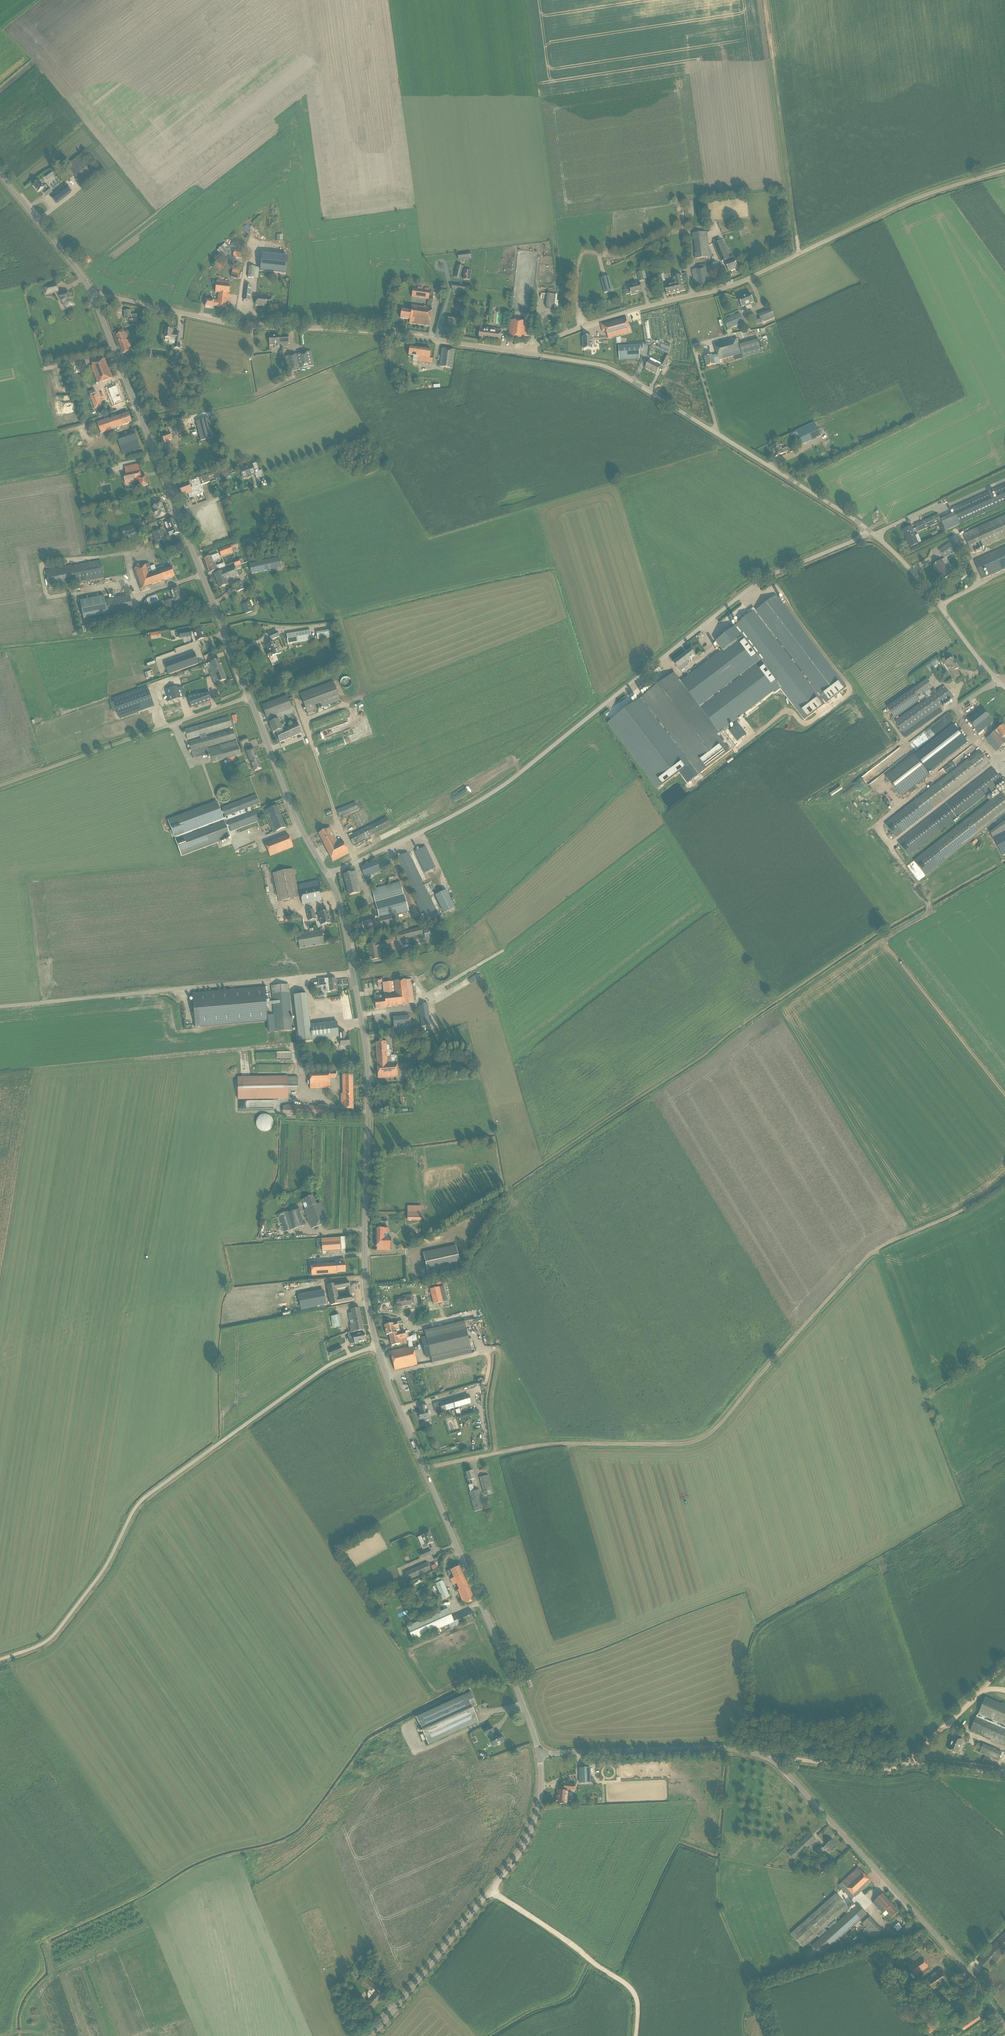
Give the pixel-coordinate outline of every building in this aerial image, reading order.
[(67,167),(81,184),(93,175),(79,158),(67,167)] [(46,197),(50,194),(52,192),(49,188),(47,189),(44,186),(44,187),(39,181),(33,186),(38,192),(41,190),(46,197)] [(53,206),(57,203),(71,191),(66,185),(48,199),(53,206)] [(692,240),(694,240),(695,259),(710,257),(707,232),(692,233),(692,240)] [(725,260),(727,264),(725,264),(729,272),(738,269),(734,261),(731,262),(725,248),(726,247),(723,239),(713,244),(721,262),(725,260)] [(227,247),(224,244),(217,251),(223,259),(229,253),(225,248),(227,247)] [(262,254),(260,271),(285,274),(286,257),(262,254)] [(220,261),(215,266),(220,271),(225,266),(220,261)] [(691,270),(695,291),(696,291),(714,287),(711,263),(699,265),(699,269),(691,270)] [(463,267),(457,266),(454,277),(460,279),(463,267)] [(238,279),(240,271),(233,269),(230,277),(238,279)] [(463,280),(471,280),(471,271),(463,270),(463,280)] [(664,284),(665,290),(666,295),(685,291),(682,276),(673,278),(674,282),(664,284)] [(612,291),(608,278),(601,280),(605,293),(612,291)] [(205,300),(205,302),(205,307),(213,308),(213,306),(217,306),(217,307),(225,308),(226,294),(228,294),(229,285),(229,282),(217,280),(217,284),(216,284),(215,292),(219,293),(218,301),(214,301),(214,300),(205,300)] [(57,284),(44,287),(46,294),(57,292),(56,288),(58,288),(57,284)] [(628,287),(625,288),(626,295),(630,294),(630,296),(636,294),(636,293),(642,292),(640,284),(628,287)] [(429,291),(429,289),(425,288),(424,290),(412,289),(411,297),(428,300),(429,291)] [(63,303),(63,304),(66,308),(73,305),(70,298),(70,297),(68,292),(58,297),(62,304),(63,303)] [(554,309),(556,295),(548,294),(546,308),(554,309)] [(750,294),(738,299),(742,307),(745,306),(746,310),(752,308),(750,304),(754,302),(750,294)] [(270,307),(270,302),(271,299),(256,297),(255,306),(270,307)] [(429,327),(431,309),(411,306),(411,311),(401,310),(400,319),(409,320),(409,324),(429,327)] [(761,324),(773,319),(775,318),(771,310),(758,315),(761,324)] [(744,323),(740,314),(723,321),(727,330),(744,323)] [(600,325),(602,332),(606,331),(608,338),(630,332),(626,318),(600,325)] [(530,337),(531,323),(510,320),(508,338),(525,340),(525,337),(530,337)] [(500,341),(501,336),(502,330),(480,327),(479,339),(500,341)] [(172,331),(165,330),(164,338),(165,338),(165,341),(169,341),(175,342),(174,348),(179,349),(180,335),(171,334),(172,331)] [(123,354),(127,352),(129,351),(125,341),(127,341),(124,332),(115,336),(123,354)] [(277,346),(281,346),(281,348),(288,348),(288,336),(269,337),(269,346),(277,346)] [(591,337),(583,337),(583,349),(592,349),(591,337)] [(741,355),(737,338),(714,344),(717,355),(704,359),(706,367),(720,364),(719,360),(741,355)] [(640,359),(640,354),(639,349),(643,349),(643,345),(619,346),(619,360),(640,359)] [(429,359),(429,355),(430,350),(410,347),(408,360),(431,363),(432,360),(429,359)] [(452,369),(454,350),(442,349),(439,367),(452,369)] [(284,357),(285,362),(287,372),(300,370),(300,369),(314,366),(310,352),(284,357)] [(98,364),(91,367),(98,384),(112,378),(104,359),(97,362),(98,364)] [(650,360),(648,364),(645,368),(656,374),(661,365),(657,363),(656,364),(650,360)] [(108,390),(110,395),(114,405),(122,402),(119,395),(119,394),(116,386),(111,388),(108,390)] [(96,393),(89,396),(94,409),(101,406),(96,393)] [(109,418),(96,423),(101,434),(113,430),(113,429),(131,423),(128,413),(109,420),(109,418)] [(214,437),(209,418),(195,421),(200,440),(214,437)] [(814,423),(796,431),(803,445),(821,436),(814,423)] [(186,424),(177,426),(178,432),(183,430),(188,429),(186,424)] [(161,437),(164,443),(172,439),(167,429),(164,430),(166,435),(161,437)] [(140,449),(134,433),(117,439),(123,455),(135,451),(140,449)] [(782,450),(779,444),(771,447),(775,457),(789,451),(787,448),(782,450)] [(251,476),(256,475),(255,473),(259,472),(256,463),(252,464),(238,468),(242,479),(247,478),(251,477),(251,476)] [(135,489),(143,487),(148,486),(146,477),(141,478),(138,464),(124,467),(126,474),(123,475),(125,484),(134,482),(135,489)] [(206,475),(207,477),(214,475),(216,479),(217,479),(218,482),(221,481),(220,480),(224,478),(227,477),(226,476),(230,475),(228,468),(206,475)] [(184,485),(179,487),(181,494),(185,493),(186,494),(202,488),(201,485),(209,482),(207,477),(206,475),(204,476),(203,476),(198,478),(192,480),(188,482),(184,483),(184,485)] [(951,508),(954,514),(959,525),(1004,504),(1004,484),(951,508)] [(162,509),(161,505),(160,505),(159,505),(158,505),(157,506),(156,506),(155,507),(154,507),(153,508),(157,517),(158,517),(159,517),(160,517),(161,516),(162,516),(163,515),(164,515),(165,514),(163,512),(164,511),(163,508),(162,509)] [(945,531),(959,525),(954,514),(940,521),(941,522),(945,531)] [(938,515),(915,525),(918,532),(941,522),(940,521),(938,515)] [(963,534),(972,552),(1004,538),(1004,515),(963,534)] [(140,528),(147,525),(146,520),(142,521),(141,518),(135,519),(136,520),(133,521),(136,529),(140,527),(140,528)] [(167,522),(170,531),(168,531),(169,536),(174,535),(174,537),(177,535),(177,534),(179,533),(174,520),(167,522)] [(134,525),(123,529),(126,537),(137,533),(134,525)] [(910,548),(918,544),(910,527),(902,531),(910,548)] [(161,529),(151,533),(155,543),(165,539),(161,529)] [(944,559),(948,556),(958,549),(952,541),(943,547),(938,550),(944,559)] [(218,550),(221,557),(233,552),(232,549),(237,546),(236,543),(218,550)] [(987,577),(1004,569),(1004,547),(992,553),(979,559),(974,561),(982,579),(987,577)] [(207,566),(214,563),(213,560),(220,558),(218,554),(204,559),(207,566)] [(281,568),(278,557),(249,564),(251,575),(281,568)] [(242,558),(233,562),(235,567),(235,566),(241,564),(244,563),(242,558)] [(946,567),(945,567),(944,566),(946,565),(946,564),(947,563),(946,562),(944,559),(940,561),(933,566),(937,572),(938,571),(944,579),(951,575),(946,567)] [(103,578),(100,561),(71,566),(45,571),(49,588),(74,584),(103,578)] [(140,589),(143,588),(149,586),(174,577),(171,567),(165,569),(164,565),(156,568),(154,565),(150,567),(149,563),(136,568),(133,569),(140,589)] [(214,563),(207,566),(209,573),(218,570),(220,569),(220,568),(224,566),(224,564),(216,566),(216,564),(215,564),(214,563)] [(235,567),(214,575),(219,588),(229,585),(227,580),(239,576),(235,566),(235,567)] [(242,581),(239,582),(234,584),(237,592),(244,589),(242,581)] [(174,608),(172,602),(182,599),(178,588),(170,591),(173,600),(171,600),(165,602),(168,610),(174,608)] [(129,594),(104,599),(104,597),(80,602),(84,619),(107,614),(108,615),(133,609),(129,594)] [(776,596),(756,611),(755,610),(734,626),(734,627),(781,689),(804,720),(834,697),(836,696),(846,688),(776,596)] [(245,613),(249,612),(252,611),(249,602),(241,605),(245,613)] [(781,689),(734,627),(715,642),(722,650),(681,682),(719,732),(722,730),(773,692),(774,693),(781,689)] [(204,636),(201,629),(196,631),(193,632),(191,633),(191,630),(178,632),(178,633),(176,633),(176,638),(179,638),(191,637),(191,638),(193,638),(195,638),(196,641),(199,640),(204,639),(203,636),(204,636)] [(312,640),(310,630),(286,634),(288,644),(312,640)] [(332,637),(331,630),(316,632),(317,640),(332,637)] [(266,654),(268,658),(271,664),(278,661),(276,655),(279,653),(273,639),(279,636),(277,632),(269,636),(272,643),(266,645),(269,653),(266,654)] [(695,655),(690,649),(673,662),(681,672),(689,666),(688,665),(690,663),(688,661),(695,655)] [(164,663),(168,675),(198,664),(194,652),(164,663)] [(943,665),(945,663),(951,672),(949,674),(951,676),(954,680),(960,676),(956,670),(959,668),(953,658),(947,662),(945,659),(941,662),(943,665)] [(930,671),(940,664),(936,659),(926,666),(930,671)] [(210,673),(212,678),(214,677),(217,684),(227,680),(219,660),(210,663),(213,672),(210,673)] [(719,732),(681,682),(674,673),(607,724),(657,789),(690,764),(698,775),(735,747),(722,730),(719,732)] [(933,687),(927,678),(912,689),(919,700),(919,701),(931,693),(929,690),(933,687)] [(340,701),(333,681),(299,693),(308,715),(315,713),(314,710),(340,701)] [(112,698),(120,719),(154,706),(147,686),(112,698)] [(176,687),(165,690),(168,702),(185,697),(182,687),(177,689),(176,687)] [(953,701),(952,699),(953,699),(953,698),(954,698),(951,694),(950,695),(944,687),(895,721),(903,733),(951,700),(952,702),(953,701)] [(919,700),(912,689),(885,708),(893,719),(919,700)] [(210,702),(209,693),(188,696),(190,709),(210,702)] [(287,697),(266,704),(262,706),(266,719),(267,719),(269,722),(280,718),(281,719),(293,714),(287,697)] [(979,712),(968,720),(976,731),(978,733),(993,722),(991,719),(983,708),(979,712)] [(234,757),(236,757),(240,755),(236,741),(208,748),(208,747),(235,739),(229,717),(184,731),(187,740),(200,736),(201,739),(188,742),(193,759),(209,754),(212,764),(227,759),(228,763),(235,761),(234,757)] [(280,743),(284,741),(301,733),(297,723),(284,728),(283,725),(280,726),(278,720),(269,723),(273,733),(276,732),(280,743)] [(913,756),(927,774),(967,742),(953,724),(913,756)] [(925,745),(941,734),(935,725),(915,739),(921,747),(925,745)] [(988,741),(996,751),(998,749),(1001,752),(1004,749),(1004,747),(1004,745),(1004,744),(1004,739),(1004,738),(1004,737),(1004,728),(1003,725),(986,739),(988,741)] [(252,748),(245,751),(249,758),(251,757),(253,762),(251,763),(254,771),(261,768),(258,761),(259,761),(255,751),(253,751),(252,748)] [(896,838),(990,763),(979,750),(885,825),(896,838)] [(913,755),(885,777),(902,797),(929,776),(927,774),(913,756),(913,755)] [(909,856),(1003,781),(993,769),(899,843),(909,856)] [(219,774),(211,777),(213,786),(221,784),(219,774)] [(1004,813),(1004,799),(1000,793),(999,794),(996,790),(992,793),(995,797),(913,861),(925,876),(1004,813)] [(223,812),(221,813),(217,801),(214,802),(204,806),(167,820),(171,830),(169,831),(171,837),(173,836),(174,838),(175,837),(175,839),(181,856),(212,845),(217,843),(231,838),(224,821),(226,820),(231,832),(239,829),(245,827),(247,826),(257,822),(258,822),(254,810),(258,809),(261,808),(256,795),(221,808),(223,812)] [(359,810),(355,802),(336,810),(340,819),(359,810)] [(876,811),(878,814),(888,807),(887,805),(876,811)] [(265,811),(269,821),(273,833),(285,828),(277,806),(265,811)] [(391,826),(388,821),(386,817),(348,836),(353,845),(391,826)] [(990,833),(993,838),(1004,831),(1004,821),(990,833)] [(318,834),(332,862),(349,853),(342,840),(337,842),(330,828),(318,834)] [(993,838),(1003,856),(1004,855),(1004,831),(993,838)] [(288,834),(283,836),(265,843),(270,856),(293,847),(288,834)] [(435,868),(425,847),(415,852),(424,873),(435,868)] [(426,879),(412,851),(409,852),(422,880),(426,879)] [(426,922),(437,916),(407,853),(395,858),(426,922)] [(360,867),(366,880),(371,878),(370,876),(380,872),(376,861),(360,867)] [(279,902),(294,899),(299,898),(293,869),(273,873),(279,902)] [(343,874),(349,896),(360,893),(355,872),(343,874)] [(302,905),(322,901),(317,881),(298,885),(302,905)] [(404,895),(403,895),(400,882),(371,889),(375,902),(379,919),(361,922),(364,935),(393,928),(394,928),(397,927),(396,921),(392,922),(391,916),(408,912),(404,895)] [(443,916),(428,885),(425,886),(440,918),(443,916)] [(447,890),(435,895),(443,913),(455,908),(447,890)] [(307,912),(309,921),(316,920),(314,910),(307,912)] [(328,911),(318,913),(321,925),(330,924),(328,911)] [(431,941),(431,939),(427,925),(422,927),(421,926),(395,934),(397,941),(412,937),(414,945),(431,941)] [(299,949),(324,944),(321,930),(297,935),(297,937),(294,937),(295,943),(298,942),(299,949)] [(368,956),(369,961),(378,959),(376,952),(377,952),(377,949),(383,948),(384,949),(390,948),(388,941),(368,945),(370,956),(368,956)] [(335,986),(335,979),(328,980),(328,979),(318,980),(319,987),(325,986),(326,992),(337,991),(336,986),(335,986)] [(375,1009),(380,1008),(408,1005),(408,1004),(414,1003),(411,979),(382,983),(384,995),(374,996),(375,1009)] [(271,986),(272,994),(275,1032),(292,1030),(288,984),(271,986)] [(264,987),(192,993),(195,1028),(267,1021),(264,987)] [(341,991),(344,1019),(352,1019),(349,991),(341,991)] [(427,1003),(421,1004),(421,1006),(418,1006),(421,1027),(431,1025),(427,1003)] [(309,1014),(296,1016),(298,1033),(298,1035),(299,1041),(313,1039),(312,1025),(310,1025),(309,1014)] [(394,1030),(397,1029),(409,1028),(408,1016),(392,1018),(394,1030)] [(340,1046),(341,1046),(349,1045),(348,1039),(346,1039),(345,1034),(339,1034),(338,1034),(337,1022),(331,1023),(312,1025),(313,1039),(313,1040),(338,1038),(339,1039),(340,1039),(340,1046)] [(376,1043),(377,1052),(377,1051),(381,1051),(381,1054),(386,1053),(386,1057),(389,1057),(389,1055),(390,1055),(391,1055),(391,1050),(387,1051),(386,1042),(376,1043)] [(397,1077),(396,1063),(391,1063),(390,1055),(389,1055),(389,1057),(386,1057),(386,1053),(381,1054),(381,1051),(377,1051),(377,1052),(377,1064),(376,1064),(378,1078),(397,1077)] [(336,1073),(329,1073),(329,1072),(309,1072),(310,1089),(330,1088),(329,1078),(336,1078),(336,1073)] [(344,1109),(348,1109),(353,1109),(352,1075),(347,1075),(342,1075),(342,1094),(341,1094),(341,1108),(344,1108),(344,1109)] [(287,1098),(287,1093),(298,1093),(298,1076),(239,1077),(239,1098),(287,1098)] [(294,1116),(295,1114),(328,1115),(328,1107),(285,1105),(285,1106),(283,1106),(282,1116),(294,1116)] [(272,1127),(273,1126),(273,1125),(273,1124),(273,1123),(273,1122),(273,1121),(273,1120),(272,1119),(272,1118),(271,1117),(270,1116),(269,1115),(268,1115),(267,1115),(266,1114),(265,1114),(264,1114),(263,1114),(262,1115),(261,1115),(260,1115),(260,1116),(259,1116),(258,1117),(258,1118),(257,1118),(257,1119),(256,1120),(256,1121),(256,1122),(256,1123),(256,1124),(256,1125),(257,1126),(257,1127),(257,1128),(258,1128),(258,1129),(259,1129),(259,1130),(260,1130),(261,1131),(262,1131),(263,1131),(265,1132),(266,1131),(267,1131),(268,1131),(269,1131),(269,1130),(270,1130),(271,1129),(272,1128),(272,1127)] [(312,1229),(323,1224),(328,1222),(320,1203),(316,1205),(312,1196),(301,1200),(303,1205),(305,1209),(304,1210),(312,1229)] [(289,1211),(278,1214),(284,1232),(304,1226),(299,1209),(289,1212),(289,1211)] [(422,1212),(407,1212),(407,1221),(422,1221),(422,1212)] [(388,1228),(381,1228),(376,1228),(376,1247),(377,1247),(377,1250),(390,1251),(390,1237),(388,1237),(388,1228)] [(344,1237),(336,1238),(337,1250),(345,1249),(344,1237)] [(423,1253),(427,1274),(460,1266),(456,1245),(423,1253)] [(311,1266),(309,1266),(309,1275),(311,1275),(337,1273),(337,1272),(345,1271),(344,1259),(339,1260),(336,1260),(334,1260),(334,1263),(315,1265),(311,1265),(311,1266)] [(335,1284),(327,1286),(331,1305),(339,1304),(352,1301),(350,1291),(350,1292),(348,1292),(349,1296),(338,1299),(336,1290),(347,1288),(348,1290),(350,1290),(348,1282),(335,1284)] [(439,1287),(430,1289),(433,1304),(442,1302),(439,1287)] [(298,1295),(301,1309),(326,1305),(323,1291),(298,1295)] [(412,1305),(410,1296),(395,1298),(396,1307),(412,1305)] [(338,1308),(318,1312),(320,1322),(340,1318),(338,1308)] [(351,1333),(364,1330),(359,1308),(350,1310),(351,1313),(348,1313),(351,1325),(350,1326),(351,1333)] [(409,1348),(413,1347),(411,1341),(417,1340),(416,1335),(409,1337),(407,1331),(405,1332),(403,1321),(389,1324),(384,1325),(386,1335),(389,1335),(391,1346),(407,1342),(409,1348)] [(432,1363),(472,1353),(464,1322),(424,1331),(426,1337),(422,1338),(426,1358),(431,1357),(432,1363)] [(353,1337),(353,1339),(354,1344),(358,1343),(358,1342),(366,1341),(364,1333),(358,1334),(357,1331),(364,1330),(351,1333),(348,1333),(349,1338),(353,1337)] [(330,1356),(343,1352),(341,1347),(329,1351),(330,1356)] [(394,1370),(403,1368),(417,1365),(413,1347),(409,1348),(390,1352),(394,1370)] [(439,1402),(442,1412),(466,1404),(463,1395),(439,1402)] [(418,1414),(420,1420),(429,1417),(426,1410),(427,1410),(426,1405),(421,1407),(423,1412),(418,1414)] [(469,1492),(474,1512),(484,1509),(479,1490),(477,1490),(475,1491),(474,1491),(471,1480),(474,1479),(472,1471),(466,1473),(467,1477),(465,1477),(468,1486),(468,1485),(470,1492),(469,1492)] [(488,1475),(484,1476),(480,1478),(484,1496),(493,1494),(488,1475)] [(428,1544),(433,1542),(429,1533),(427,1534),(426,1533),(424,1534),(424,1535),(421,1536),(425,1544),(421,1545),(423,1549),(429,1547),(428,1544)] [(430,1550),(419,1554),(421,1559),(432,1554),(430,1550)] [(408,1580),(426,1572),(431,1570),(427,1562),(405,1573),(408,1580)] [(459,1589),(457,1590),(464,1605),(474,1600),(459,1566),(450,1570),(454,1578),(450,1579),(453,1585),(456,1584),(459,1589)] [(442,1581),(435,1584),(442,1600),(449,1597),(442,1581)] [(455,1626),(455,1627),(473,1619),(469,1610),(454,1617),(454,1616),(451,1617),(448,1609),(407,1627),(413,1641),(448,1625),(450,1628),(455,1626)] [(470,1692),(416,1717),(428,1744),(478,1722),(472,1708),(476,1706),(470,1692)] [(1002,1702),(1002,1704),(986,1697),(977,1716),(970,1731),(1004,1747),(1004,1703),(1002,1702)] [(494,1732),(491,1726),(483,1730),(486,1736),(488,1736),(493,1747),(497,1745),(498,1746),(500,1745),(500,1744),(504,1742),(501,1734),(495,1737),(493,1732),(494,1732)] [(954,1737),(948,1749),(953,1751),(952,1752),(956,1754),(956,1753),(958,1753),(963,1741),(954,1737)] [(976,1748),(980,1750),(979,1753),(998,1761),(1002,1753),(983,1744),(982,1745),(978,1743),(976,1748)] [(580,1781),(590,1781),(590,1768),(580,1768),(580,1781)] [(563,1804),(565,1804),(567,1804),(568,1789),(575,1790),(575,1785),(565,1784),(564,1789),(564,1791),(559,1791),(559,1799),(557,1799),(557,1803),(558,1803),(563,1804)] [(815,1846),(814,1847),(816,1849),(821,1845),(816,1840),(812,1844),(815,1846)] [(816,1850),(814,1852),(817,1856),(820,1854),(828,1847),(832,1852),(838,1847),(834,1843),(832,1840),(826,1845),(826,1846),(823,1848),(821,1846),(816,1850)] [(839,1886),(842,1889),(852,1900),(871,1882),(858,1867),(854,1871),(839,1886)] [(803,1947),(808,1942),(844,1910),(847,1914),(851,1911),(835,1894),(791,1934),(803,1947)] [(873,1903),(883,1914),(892,1905),(882,1894),(873,1903)] [(858,1904),(851,1911),(847,1914),(812,1945),(821,1955),(867,1914),(858,1904)] [(892,1905),(883,1914),(889,1921),(899,1912),(892,1905)] [(870,1917),(866,1920),(862,1924),(874,1937),(882,1930),(870,1917)] [(898,1923),(894,1927),(898,1931),(900,1929),(902,1927),(898,1923)] [(902,1927),(900,1929),(903,1933),(910,1927),(907,1923),(902,1927)] [(896,1934),(890,1927),(886,1930),(892,1937),(896,1934)] [(918,1952),(914,1955),(906,1961),(917,1978),(930,1970),(928,1967),(918,1952)] [(940,1969),(936,1972),(924,1980),(931,1991),(948,1980),(940,1969)] [(375,1992),(373,1989),(376,1986),(363,1975),(357,1982),(361,1985),(368,1991),(368,1992),(367,1993),(367,1994),(367,1995),(367,1996),(368,1997),(369,1998),(369,1999),(367,2002),(373,2008),(376,2005),(375,2004),(377,2002),(377,2003),(382,1997),(376,1992),(375,1992)] [(909,1988),(902,1978),(893,1984),(900,1994),(909,1988)] [(960,2025),(963,2030),(980,2019),(976,2013),(960,2025)] [(925,2028),(930,2034),(936,2029),(931,2023),(925,2028)]
